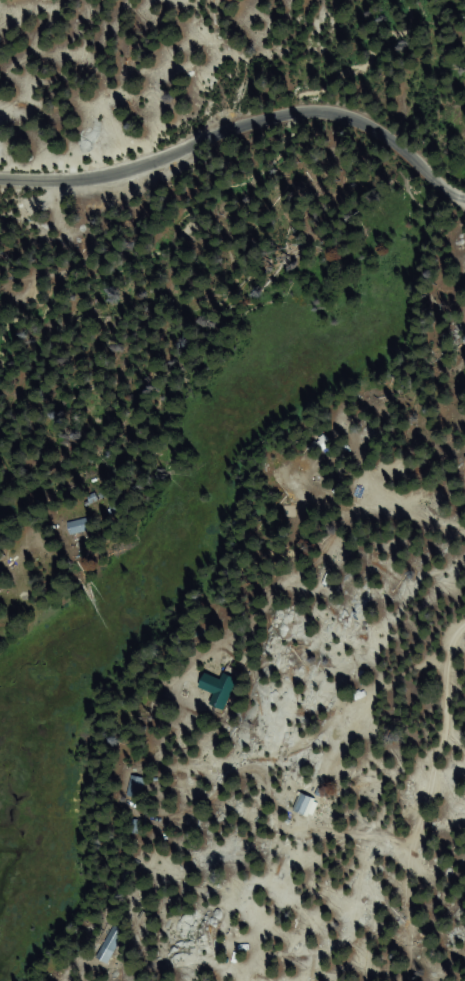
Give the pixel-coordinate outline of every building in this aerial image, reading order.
[(320,799),(303,792),(296,810),(313,817),(320,799)]
